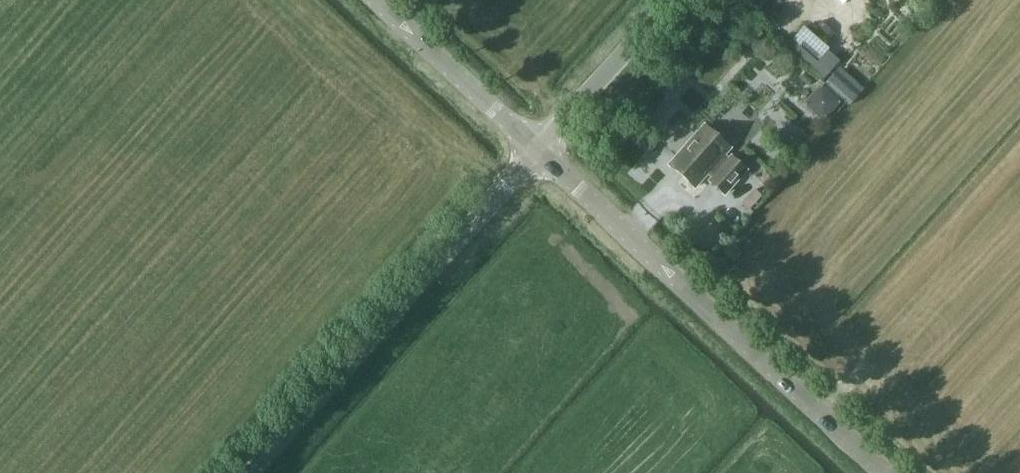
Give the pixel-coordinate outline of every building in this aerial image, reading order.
[(736,5),(744,12),(755,0),(741,0),(736,5)] [(744,12),(751,19),(767,0),(755,0),(744,12)] [(745,29),(757,39),(765,31),(753,20),(745,29)] [(792,40),(786,47),(823,80),(840,61),(827,50),(828,49),(803,28),(792,40)] [(763,63),(756,78),(774,86),(781,70),(763,63)] [(839,68),(825,83),(849,105),(863,90),(839,68)] [(805,73),(800,78),(808,85),(813,80),(805,73)] [(783,142),(799,129),(786,114),(771,128),(783,142)] [(695,186),(708,171),(713,176),(711,179),(725,192),(746,169),(731,156),(729,158),(724,153),(730,147),(705,125),(670,164),(695,186)] [(750,184),(739,202),(750,209),(761,191),(750,184)] [(721,251),(734,261),(742,252),(730,242),(721,251)]
